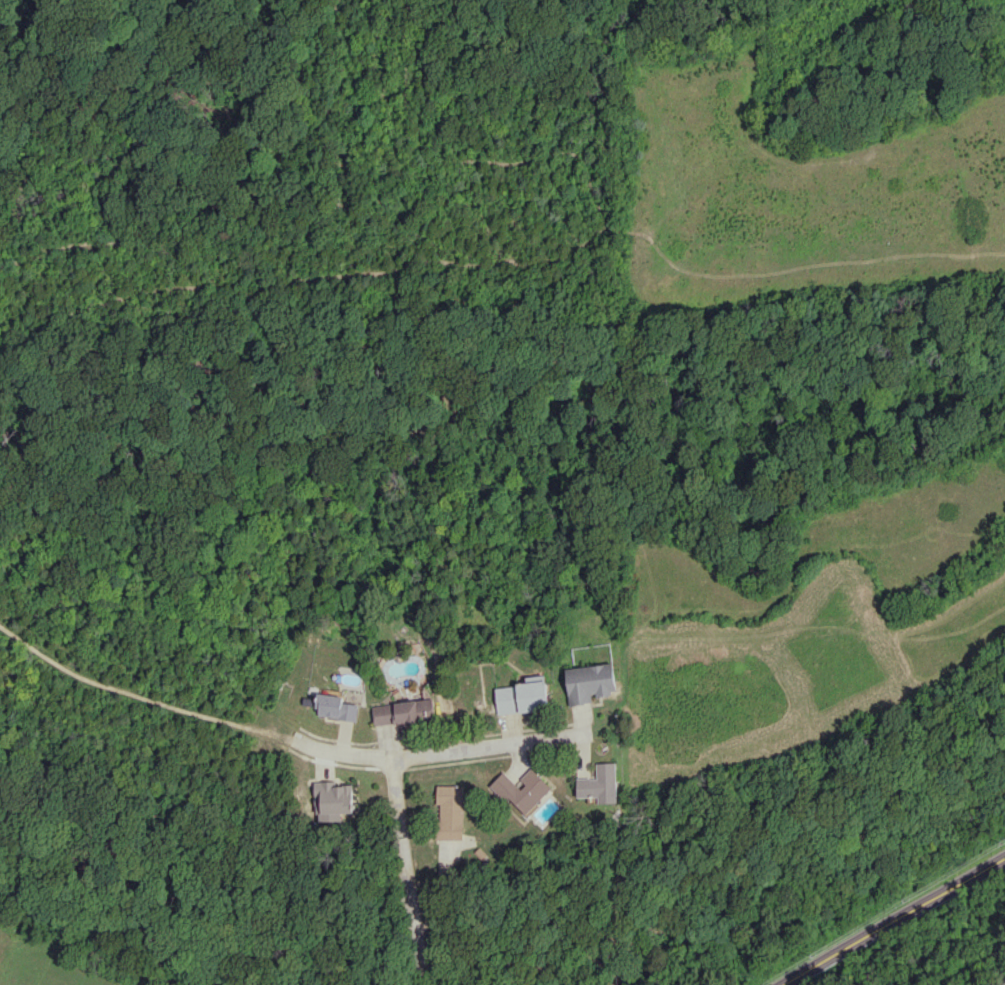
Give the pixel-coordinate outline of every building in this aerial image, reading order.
[(565,669),(569,705),(592,702),(592,696),(616,693),(613,663),(565,669)] [(495,685),(497,714),(548,710),(546,682),(495,685)] [(315,716),(355,721),(357,705),(342,703),(343,696),(317,693),(315,716)] [(435,698),(416,699),(417,718),(437,717),(435,698)] [(373,725),(417,723),(415,702),(372,704),(373,725)] [(618,803),(617,762),(598,763),(598,778),(577,778),(578,797),(599,797),(599,803),(618,803)] [(503,771),(492,784),(526,816),(552,788),(532,768),(517,784),(503,771)] [(315,781),(316,821),(342,821),(342,813),(354,813),(353,785),(332,785),(332,781),(315,781)] [(465,785),(437,785),(437,805),(440,805),(439,839),(464,840),(465,785)]
